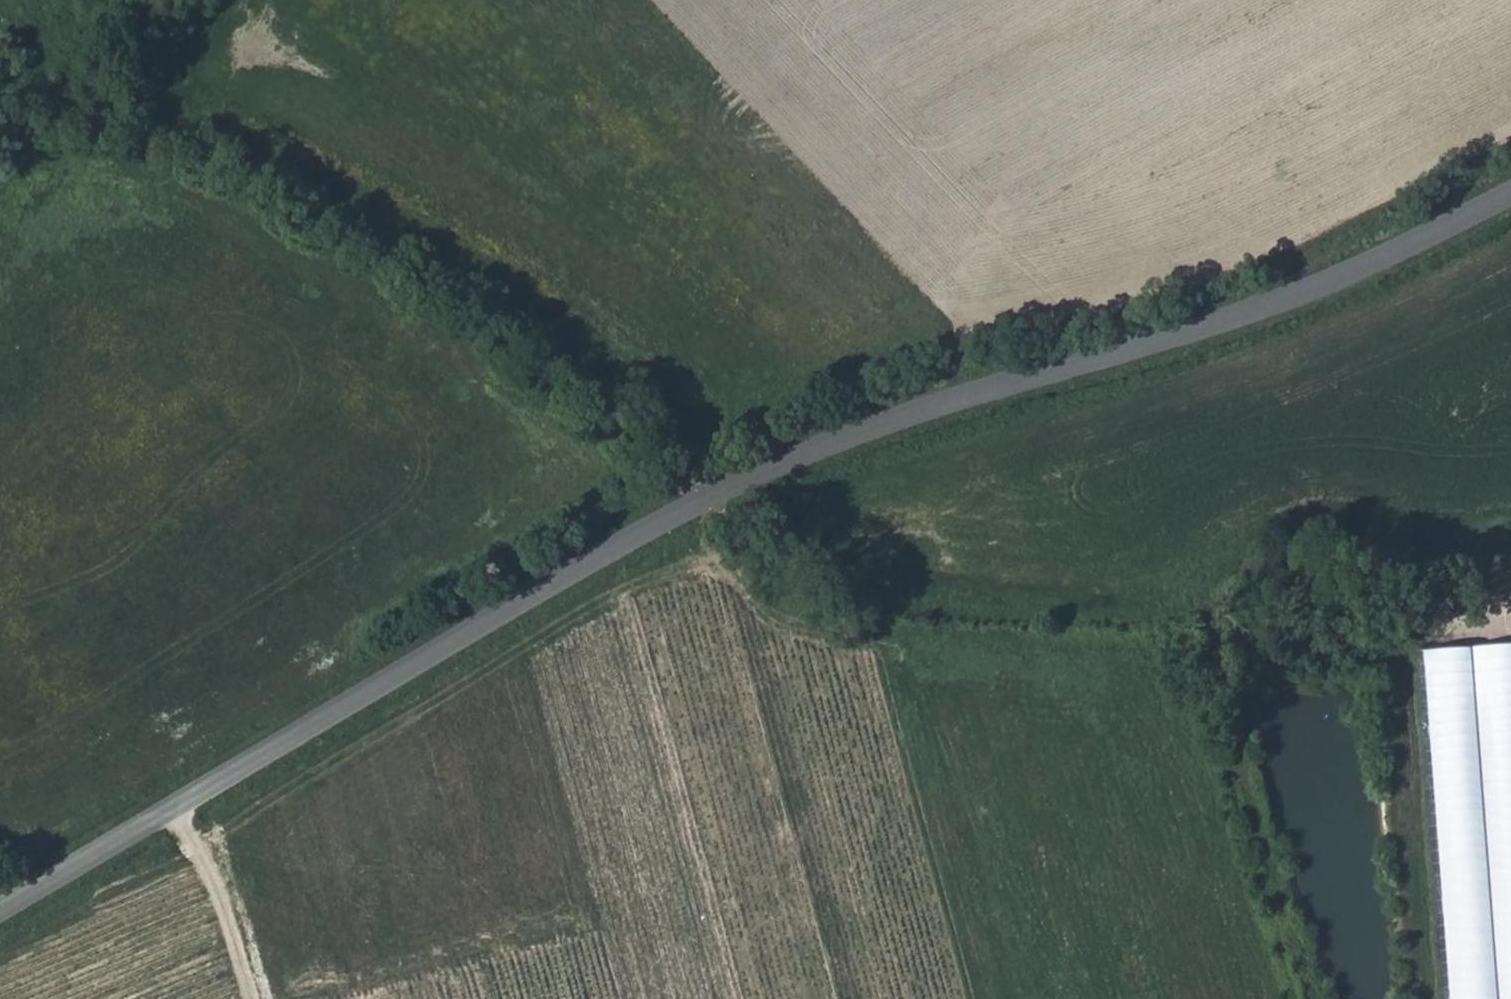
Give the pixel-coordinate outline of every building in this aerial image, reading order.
[(1459,998),(1510,998),(1510,642),(1439,646),(1459,998)]
